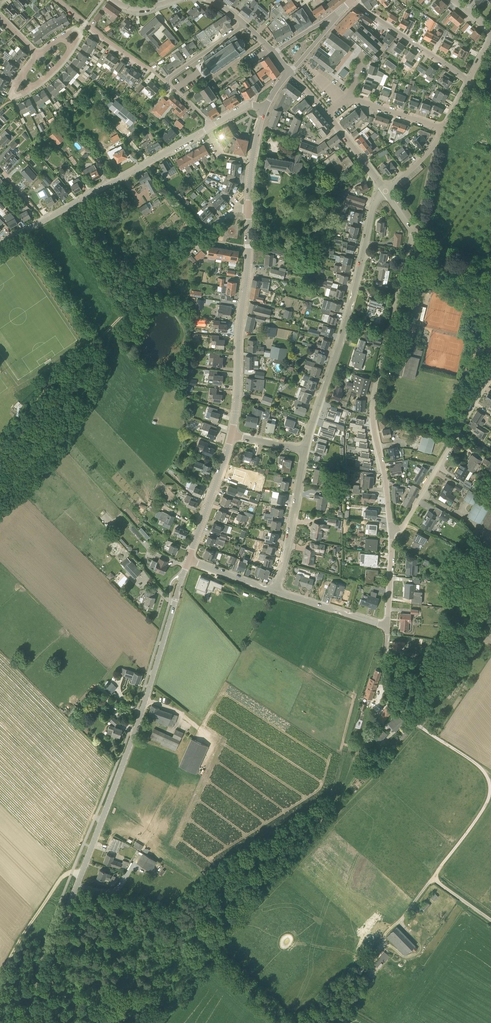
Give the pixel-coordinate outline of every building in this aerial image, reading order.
[(17,2),(15,5),(19,9),(24,3),(26,5),(29,3),(27,0),(15,0),(17,2)] [(239,0),(234,0),(231,5),(235,8),(241,1),(239,0)] [(239,12),(242,14),(246,17),(258,2),(260,0),(254,0),(248,7),(245,5),(242,8),(239,12)] [(298,8),(292,0),(282,0),(273,6),(276,8),(280,12),(281,13),(286,19),(290,16),(289,15),(298,8)] [(334,0),(331,0),(327,3),(330,7),(333,10),(338,5),(334,0)] [(368,10),(372,7),(378,3),(376,0),(361,0),(368,10)] [(432,5),(434,8),(440,13),(442,11),(443,12),(446,8),(445,7),(447,5),(443,2),(443,1),(442,0),(441,0),(440,1),(439,0),(436,0),(434,3),(432,5)] [(104,6),(103,9),(105,10),(111,14),(112,16),(115,18),(120,12),(119,11),(114,7),(111,5),(108,3),(107,2),(104,6)] [(16,11),(10,4),(4,9),(7,12),(7,13),(9,15),(10,15),(11,16),(15,13),(17,15),(19,13),(16,11)] [(312,11),(315,16),(316,17),(326,10),(325,9),(325,10),(322,4),(312,11)] [(202,13),(204,12),(205,11),(201,7),(199,9),(196,7),(193,10),(192,8),(188,12),(194,19),(201,13),(202,13)] [(308,16),(302,7),(295,12),(306,27),(309,25),(313,23),(308,16)] [(355,13),(359,16),(369,25),(373,20),(368,17),(362,13),(361,12),(354,7),(351,11),(354,14),(355,13)] [(265,16),(257,9),(252,15),(255,17),(254,18),(259,23),(265,16)] [(402,18),(398,25),(405,28),(409,21),(406,20),(407,17),(408,15),(409,13),(410,12),(406,10),(406,11),(405,12),(405,14),(404,14),(402,18)] [(357,18),(359,16),(355,13),(354,14),(351,11),(342,20),(349,26),(348,28),(352,32),(360,23),(362,21),(360,19),(359,20),(357,18)] [(450,19),(453,21),(459,15),(454,11),(451,14),(450,14),(443,22),(445,25),(450,19)] [(27,18),(28,18),(22,12),(19,14),(25,20),(27,21),(28,21),(29,20),(27,18)] [(67,19),(64,12),(61,13),(62,15),(59,17),(64,27),(66,26),(65,26),(70,23),(69,22),(71,20),(68,18),(67,19)] [(103,15),(99,12),(94,19),(97,21),(103,15)] [(289,24),(286,19),(281,13),(280,12),(277,15),(277,16),(273,19),(283,26),(284,27),(283,27),(288,36),(293,33),(294,33),(294,32),(293,33),(289,24)] [(306,27),(295,12),(292,14),(298,22),(294,25),(299,32),(303,29),(306,27)] [(173,23),(175,26),(182,20),(183,21),(186,18),(182,14),(179,16),(177,14),(174,17),(173,16),(169,19),(173,23)] [(200,32),(196,35),(204,46),(212,40),(213,40),(212,37),(217,33),(217,32),(219,31),(221,34),(232,26),(229,22),(230,21),(229,20),(230,19),(230,18),(228,17),(229,17),(228,17),(227,16),(226,15),(214,23),(214,22),(200,32)] [(454,32),(461,23),(460,23),(463,19),(459,15),(453,21),(456,24),(451,29),(454,32)] [(52,18),(58,29),(58,30),(63,27),(64,27),(59,17),(56,18),(55,17),(52,18)] [(142,29),(140,31),(146,38),(151,34),(162,24),(161,23),(156,17),(153,20),(144,27),(142,29)] [(46,22),(52,32),(57,29),(58,29),(52,18),(46,22)] [(425,26),(428,27),(423,38),(429,41),(433,34),(431,32),(436,22),(430,18),(425,26)] [(124,34),(128,37),(135,27),(128,22),(129,21),(126,19),(119,27),(122,29),(121,30),(125,32),(124,34)] [(349,26),(342,20),(335,28),(342,34),(342,35),(348,39),(349,37),(348,36),(352,32),(348,28),(349,26)] [(41,26),(48,36),(49,35),(49,34),(52,32),(46,22),(41,26)] [(288,36),(283,27),(284,27),(283,26),(277,30),(271,22),(267,26),(272,33),(277,41),(277,42),(278,42),(282,39),(288,36)] [(360,23),(352,32),(348,36),(349,37),(372,58),(371,61),(375,62),(375,60),(379,57),(374,53),(383,43),(381,42),(378,39),(360,23)] [(463,27),(461,29),(464,32),(466,30),(471,34),(470,36),(475,41),(479,36),(480,34),(478,32),(475,30),(472,27),(471,27),(470,25),(468,23),(467,23),(465,25),(463,27)] [(36,31),(43,41),(44,40),(44,39),(48,36),(41,26),(38,28),(39,29),(36,31)] [(436,35),(433,34),(429,41),(435,44),(442,32),(438,30),(436,35)] [(34,33),(33,32),(30,34),(35,40),(33,41),(35,44),(37,43),(38,44),(42,41),(43,41),(36,31),(34,33)] [(351,46),(331,32),(323,43),(323,42),(326,45),(328,42),(336,48),(329,58),(317,49),(312,57),(331,72),(337,64),(344,54),(344,55),(351,46)] [(394,37),(388,33),(385,37),(381,35),(378,39),(381,42),(383,40),(389,44),(394,37)] [(231,62),(232,61),(236,58),(236,59),(237,58),(236,58),(237,57),(238,58),(240,57),(239,55),(240,55),(241,55),(247,51),(244,47),(243,47),(244,45),(245,42),(243,40),(240,39),(238,40),(238,39),(235,35),(229,39),(230,39),(225,42),(224,41),(220,45),(220,46),(216,49),(215,48),(211,51),(211,52),(207,55),(207,54),(206,55),(203,58),(204,60),(206,63),(205,64),(204,63),(203,63),(202,63),(202,64),(203,65),(201,67),(202,68),(201,69),(203,71),(204,71),(205,72),(210,69),(212,71),(213,71),(214,73),(217,71),(218,71),(218,70),(222,68),(223,68),(222,67),(226,64),(227,65),(227,64),(231,61),(231,62)] [(85,42),(94,48),(97,42),(93,40),(93,39),(90,36),(89,37),(88,37),(86,41),(86,40),(85,42)] [(154,38),(149,42),(156,49),(162,57),(166,53),(169,50),(172,48),(175,46),(168,38),(160,46),(158,43),(154,38)] [(442,44),(440,48),(446,51),(447,52),(447,51),(451,42),(452,41),(447,39),(445,38),(442,44)] [(183,44),(178,48),(179,49),(181,52),(183,50),(187,56),(189,55),(194,52),(193,51),(191,48),(196,45),(193,41),(188,45),(188,44),(186,45),(184,43),(183,44)] [(402,44),(401,43),(399,41),(398,42),(397,44),(395,42),(389,51),(393,54),(395,50),(400,53),(405,45),(403,43),(402,44)] [(82,48),(91,53),(94,48),(85,42),(83,44),(84,44),(82,48)] [(457,55),(463,59),(468,51),(461,47),(459,52),(455,50),(453,54),(453,53),(457,55)] [(28,54),(20,48),(17,52),(25,59),(27,56),(28,54)] [(25,59),(17,52),(14,50),(10,55),(7,52),(5,50),(3,53),(5,54),(10,58),(11,57),(12,56),(13,57),(21,63),(22,62),(25,59)] [(171,57),(169,58),(172,61),(176,67),(179,64),(183,62),(185,60),(181,54),(181,55),(178,50),(174,53),(172,54),(173,56),(171,57)] [(406,66),(405,68),(404,70),(407,72),(410,68),(411,68),(414,63),(411,61),(415,55),(410,51),(405,57),(408,59),(403,65),(406,66)] [(88,58),(79,52),(77,55),(76,57),(84,63),(88,58)] [(98,62),(103,65),(105,69),(106,67),(108,64),(114,55),(111,54),(109,52),(107,54),(106,56),(104,54),(103,56),(99,61),(98,62)] [(3,64),(6,66),(15,72),(17,69),(17,68),(18,67),(17,67),(9,62),(8,61),(10,58),(5,54),(3,57),(6,59),(3,64)] [(114,55),(108,64),(110,66),(109,69),(113,72),(119,64),(118,64),(116,63),(119,59),(116,57),(114,55)] [(275,77),(280,73),(268,56),(263,59),(264,61),(262,63),(264,67),(259,71),(260,74),(259,75),(263,80),(270,75),(271,77),(274,75),(275,77)] [(75,59),(72,62),(81,68),(84,63),(76,57),(74,58),(75,59)] [(396,66),(388,59),(385,63),(393,70),(396,66)] [(119,64),(113,72),(117,74),(121,77),(126,69),(124,68),(126,64),(121,60),(119,63),(118,64),(119,64)] [(167,63),(160,67),(166,76),(173,71),(171,70),(176,67),(172,61),(168,64),(167,63)] [(384,73),(378,70),(379,67),(370,64),(368,69),(370,70),(369,72),(382,77),(384,73)] [(67,68),(65,70),(73,77),(77,72),(70,65),(67,68)] [(15,72),(6,66),(3,71),(11,77),(12,75),(13,76),(14,74),(15,72)] [(431,77),(436,70),(435,69),(436,69),(434,67),(433,68),(430,66),(428,69),(422,66),(419,70),(422,72),(423,71),(428,75),(425,78),(430,81),(433,78),(431,77)] [(121,77),(119,79),(123,82),(125,80),(127,77),(130,80),(137,70),(136,70),(134,69),(131,67),(130,69),(127,68),(126,69),(121,77)] [(339,67),(334,74),(339,78),(345,70),(339,67)] [(64,72),(61,75),(69,82),(73,77),(65,70),(64,71),(64,72)] [(136,87),(142,80),(138,78),(141,74),(139,72),(137,70),(128,82),(136,87)] [(56,79),(64,87),(67,84),(69,82),(61,75),(61,74),(59,76),(56,79)] [(256,74),(253,76),(257,82),(258,81),(262,86),(263,85),(256,74)] [(384,74),(380,84),(383,86),(387,77),(388,77),(388,76),(384,74)] [(247,79),(246,80),(249,83),(252,82),(253,84),(252,85),(251,86),(252,87),(256,93),(258,92),(261,89),(260,87),(257,82),(253,76),(253,75),(247,79)] [(442,77),(440,81),(442,82),(441,83),(444,85),(444,86),(448,88),(450,85),(452,81),(448,79),(444,76),(443,77),(442,77)] [(0,77),(0,83),(7,86),(9,83),(8,82),(9,81),(7,80),(0,77)] [(246,87),(240,90),(241,92),(245,99),(248,98),(252,96),(255,94),(252,89),(249,83),(246,80),(245,77),(241,79),(246,87)] [(52,83),(51,83),(59,92),(64,87),(56,79),(53,82),(52,83)] [(383,86),(382,89),(379,97),(387,100),(388,95),(389,96),(392,98),(394,92),(397,84),(398,80),(395,79),(394,82),(392,88),(383,86)] [(141,83),(136,90),(139,93),(142,90),(144,92),(145,92),(148,90),(150,92),(153,95),(156,92),(159,89),(155,86),(156,85),(154,84),(151,81),(146,87),(141,83)] [(302,92),(288,81),(282,89),(273,108),(274,109),(282,110),(287,111),(302,92)] [(47,87),(50,91),(54,96),(59,92),(51,83),(50,84),(50,85),(47,87)] [(364,84),(362,90),(363,91),(365,92),(365,91),(369,92),(369,93),(370,90),(374,92),(376,84),(373,83),(371,83),(370,85),(365,83),(364,84)] [(208,102),(216,96),(209,85),(208,85),(200,91),(205,97),(208,102)] [(242,101),(236,90),(230,93),(227,88),(224,90),(226,93),(234,106),(240,103),(240,102),(242,101)] [(40,92),(38,93),(45,102),(50,98),(44,90),(40,92)] [(435,93),(432,100),(437,102),(439,99),(444,102),(447,95),(440,91),(440,92),(437,90),(435,93)] [(198,102),(205,97),(200,91),(194,96),(198,102)] [(405,96),(394,92),(392,98),(395,98),(394,102),(402,105),(405,96)] [(45,102),(38,93),(37,94),(37,95),(33,97),(39,106),(45,102)] [(226,93),(222,95),(224,98),(226,96),(228,98),(223,101),(228,110),(234,106),(226,93)] [(154,108),(161,115),(162,115),(171,105),(173,107),(178,101),(172,95),(167,101),(163,97),(154,108)] [(412,100),(410,100),(408,106),(416,109),(419,99),(413,97),(412,100)] [(26,100),(24,101),(29,111),(35,108),(32,103),(30,99),(26,100)] [(109,108),(130,126),(132,124),(137,118),(116,99),(113,102),(109,107),(109,108)] [(300,103),(292,109),(295,113),(300,108),(303,112),(305,110),(308,113),(313,109),(310,105),(305,99),(300,103)] [(18,104),(23,114),(29,111),(24,101),(22,102),(18,104)] [(188,109),(178,101),(173,107),(175,109),(173,111),(177,114),(176,114),(180,118),(188,109)] [(430,105),(422,102),(420,110),(428,112),(429,111),(431,111),(434,106),(430,105)] [(226,109),(224,106),(223,104),(216,108),(215,107),(213,108),(210,104),(201,110),(207,116),(209,114),(212,119),(220,114),(227,110),(226,109)] [(431,111),(432,112),(432,111),(434,113),(435,113),(439,116),(442,111),(443,109),(434,105),(434,106),(431,111)] [(313,109),(308,113),(306,115),(310,120),(309,121),(309,120),(305,124),(308,128),(313,125),(311,122),(312,122),(317,129),(316,130),(317,132),(318,131),(323,137),(330,130),(327,127),(330,125),(315,107),(313,109)] [(349,133),(355,128),(356,129),(367,121),(368,118),(367,116),(361,108),(357,111),(355,109),(340,121),(345,128),(349,133)] [(272,114),(282,118),(283,116),(280,115),(282,110),(274,109),(272,114)] [(270,120),(277,123),(279,119),(281,120),(282,118),(272,114),(270,120)] [(293,120),(290,119),(287,118),(286,120),(289,121),(299,125),(301,120),(294,115),(293,120)] [(383,117),(376,115),(373,125),(376,126),(377,122),(381,123),(383,117)] [(167,125),(171,122),(166,116),(162,120),(167,125)] [(383,117),(381,123),(384,125),(383,128),(386,129),(389,119),(383,117)] [(177,119),(174,123),(180,129),(183,125),(177,119)] [(268,124),(268,125),(269,126),(278,129),(279,127),(276,126),(277,123),(270,120),(268,124)] [(291,124),(290,128),(297,130),(299,125),(289,121),(288,123),(291,124)] [(393,121),(391,127),(398,129),(400,123),(393,121)] [(398,129),(396,133),(400,134),(401,133),(401,130),(404,131),(405,129),(408,130),(409,126),(403,124),(400,123),(398,129)] [(132,124),(130,126),(128,128),(133,133),(138,129),(134,126),(132,124)] [(221,142),(222,143),(223,144),(224,145),(225,144),(226,145),(224,149),(226,151),(228,149),(229,149),(230,150),(231,150),(233,151),(234,151),(244,154),(244,151),(246,151),(247,142),(246,142),(247,139),(239,138),(239,137),(238,135),(238,134),(236,133),(235,133),(234,133),(232,133),(228,125),(218,131),(218,132),(216,133),(218,138),(221,142)] [(367,126),(359,133),(361,135),(355,139),(359,144),(365,140),(368,138),(368,137),(363,132),(368,128),(367,126)] [(168,130),(165,133),(162,136),(168,143),(178,135),(171,127),(168,130)] [(286,130),(285,132),(289,134),(295,136),(296,131),(297,130),(290,128),(288,131),(286,130)] [(427,140),(426,140),(428,136),(429,137),(431,133),(420,129),(418,131),(421,135),(420,136),(419,136),(414,141),(419,148),(425,143),(424,142),(427,140)] [(1,135),(3,137),(0,140),(0,142),(4,146),(11,140),(9,138),(11,136),(5,130),(1,135)] [(50,136),(58,145),(64,139),(56,131),(50,136)] [(147,133),(156,150),(162,147),(158,140),(156,141),(150,131),(147,133)] [(151,153),(156,150),(147,133),(143,135),(147,141),(142,144),(146,152),(147,152),(147,151),(149,150),(151,153)] [(276,133),(274,138),(284,142),(286,137),(276,133)] [(118,134),(110,138),(113,143),(121,139),(118,134)] [(337,134),(332,138),(338,146),(338,147),(340,149),(342,147),(338,142),(341,140),(337,134)] [(329,140),(327,141),(331,147),(334,145),(335,146),(336,147),(338,146),(332,138),(329,140)] [(365,140),(359,144),(362,147),(364,149),(369,145),(368,144),(368,143),(370,141),(368,138),(365,140)] [(321,144),(320,145),(324,151),(326,153),(327,154),(327,155),(328,154),(329,153),(328,152),(326,149),(327,148),(329,147),(326,142),(325,141),(321,144)] [(307,151),(309,152),(312,145),(306,143),(303,153),(306,154),(307,151)] [(204,145),(198,148),(207,162),(209,161),(207,157),(206,157),(205,156),(209,154),(204,145)] [(312,145),(309,152),(310,153),(309,155),(309,156),(308,158),(310,159),(311,156),(313,153),(318,155),(317,147),(312,145)] [(317,147),(318,155),(323,152),(325,154),(326,153),(324,151),(320,145),(317,147)] [(368,155),(373,150),(369,145),(364,149),(368,155)] [(111,150),(118,162),(119,161),(119,162),(121,161),(121,160),(125,158),(126,158),(127,157),(128,157),(123,149),(122,149),(121,146),(116,149),(115,148),(111,150)] [(397,157),(401,157),(404,161),(409,158),(409,159),(413,156),(407,148),(405,150),(402,146),(396,151),(397,157)] [(204,164),(207,162),(198,148),(193,151),(198,160),(202,158),(203,159),(202,160),(204,164)] [(3,157),(8,163),(11,160),(12,160),(15,157),(14,157),(16,155),(10,150),(3,157)] [(187,154),(193,163),(196,169),(198,167),(196,163),(195,164),(194,162),(198,160),(193,151),(187,154)] [(265,166),(297,171),(299,162),(302,156),(303,154),(302,154),(299,152),(295,158),(293,161),(266,157),(265,166)] [(353,163),(351,160),(348,155),(341,160),(335,152),(322,162),(325,165),(334,159),(337,163),(334,166),(339,172),(346,167),(346,168),(353,163)] [(182,157),(190,172),(192,170),(190,166),(190,167),(189,165),(193,163),(187,154),(182,157)] [(188,173),(190,172),(182,157),(176,160),(182,170),(186,167),(186,169),(188,173)] [(229,159),(229,162),(231,163),(231,165),(231,168),(241,169),(242,166),(241,166),(241,164),(241,163),(238,163),(237,163),(235,163),(234,163),(234,159),(229,159)] [(160,164),(164,171),(167,170),(170,176),(177,172),(174,166),(171,168),(167,161),(166,160),(166,161),(161,164),(160,164)] [(380,166),(378,168),(379,168),(381,171),(383,174),(386,173),(388,175),(391,173),(393,171),(394,171),(394,170),(396,168),(391,162),(389,164),(383,168),(380,166)] [(85,176),(90,173),(94,180),(101,176),(97,169),(94,164),(82,171),(85,176)] [(36,176),(28,167),(21,172),(30,182),(36,176)] [(228,174),(227,176),(234,178),(235,175),(236,175),(240,175),(240,172),(241,172),(241,171),(241,169),(231,168),(230,174),(228,174)] [(157,191),(147,171),(147,172),(138,176),(142,184),(146,182),(152,193),(157,191)] [(225,178),(223,184),(227,185),(236,189),(238,186),(237,186),(238,183),(234,182),(233,181),(234,178),(227,176),(227,179),(225,178)] [(78,178),(73,180),(72,179),(68,181),(75,193),(81,189),(80,186),(83,184),(78,178)] [(60,181),(53,187),(57,191),(56,191),(62,198),(63,197),(63,198),(69,194),(68,194),(69,193),(63,186),(64,186),(60,181)] [(358,194),(362,192),(369,189),(366,184),(365,182),(355,187),(356,190),(358,194)] [(222,190),(221,192),(226,195),(228,192),(230,193),(233,194),(234,192),(235,192),(236,189),(227,185),(226,188),(225,188),(223,187),(222,190)] [(346,201),(347,199),(349,194),(347,192),(351,189),(349,186),(342,192),(339,197),(346,201)] [(46,187),(42,190),(47,198),(46,198),(45,199),(49,206),(55,203),(55,202),(58,201),(55,195),(48,188),(47,188),(46,187)] [(221,195),(217,199),(224,207),(226,205),(226,204),(228,202),(226,201),(225,200),(224,198),(226,195),(221,192),(219,194),(221,195)] [(349,194),(347,199),(364,205),(365,200),(349,194)] [(211,201),(209,204),(213,209),(216,207),(216,208),(218,209),(219,210),(221,208),(222,209),(224,207),(217,199),(213,203),(211,201)] [(347,199),(346,201),(345,204),(362,210),(364,205),(347,199)] [(39,211),(42,209),(36,201),(33,203),(39,211)] [(143,213),(150,209),(147,203),(139,208),(143,213)] [(205,205),(201,209),(204,211),(211,219),(213,217),(212,217),(215,215),(212,212),(211,211),(213,209),(209,204),(206,206),(205,205)] [(20,214),(24,221),(30,217),(29,213),(33,211),(27,205),(22,208),(24,212),(20,214)] [(198,214),(195,216),(196,216),(199,219),(201,217),(202,218),(203,220),(206,223),(208,221),(209,221),(210,220),(211,219),(204,211),(202,213),(199,216),(198,214)] [(351,215),(350,221),(354,222),(356,222),(357,223),(358,220),(361,220),(362,213),(355,211),(354,215),(351,215)] [(10,213),(4,216),(10,228),(18,224),(14,217),(10,213)] [(377,230),(380,231),(380,236),(384,236),(385,231),(385,227),(383,226),(384,222),(377,222),(377,230)] [(347,224),(345,232),(350,233),(357,234),(358,227),(355,227),(355,225),(347,224)] [(345,232),(344,238),(355,241),(356,238),(357,234),(350,233),(345,232)] [(341,243),(343,244),(341,251),(346,252),(346,251),(353,252),(354,252),(354,250),(355,246),(347,244),(347,242),(342,241),(341,243)] [(208,254),(208,257),(215,258),(217,248),(209,246),(208,254)] [(265,265),(275,265),(276,264),(276,259),(275,257),(273,257),(273,255),(274,252),(283,255),(284,250),(271,247),(269,254),(266,254),(265,265)] [(217,248),(215,258),(222,259),(224,249),(217,248)] [(222,259),(229,261),(231,250),(224,249),(222,259)] [(229,261),(237,262),(237,259),(239,251),(231,250),(229,261)] [(390,271),(387,270),(389,263),(385,263),(387,254),(381,253),(379,262),(378,261),(377,268),(381,269),(379,279),(383,280),(384,280),(383,284),(387,285),(387,281),(388,281),(390,271)] [(339,261),(343,262),(343,263),(350,265),(352,258),(340,255),(339,261)] [(335,264),(333,271),(338,272),(339,269),(349,271),(350,265),(343,263),(342,266),(335,264)] [(271,268),(269,275),(283,279),(285,272),(284,272),(278,270),(271,268)] [(339,281),(346,283),(348,276),(341,274),(337,274),(336,277),(340,278),(339,281)] [(252,286),(260,288),(263,289),(268,291),(269,284),(268,284),(269,278),(261,277),(261,280),(260,280),(253,279),(252,286)] [(316,278),(314,288),(316,289),(317,285),(325,287),(327,288),(325,295),(329,296),(329,295),(333,297),(334,296),(342,298),(342,297),(344,290),(337,288),(337,289),(331,287),(331,286),(332,286),(332,282),(324,280),(316,278)] [(252,286),(249,298),(263,302),(264,298),(258,296),(260,288),(252,286)] [(222,287),(220,299),(227,300),(228,297),(231,297),(231,294),(235,295),(236,289),(227,287),(223,287),(222,287)] [(373,314),(373,316),(384,319),(386,310),(381,309),(381,308),(382,302),(370,299),(368,305),(369,306),(367,313),(367,312),(373,314)] [(327,301),(326,304),(328,304),(327,307),(331,308),(339,311),(341,304),(333,302),(329,301),(327,301)] [(250,302),(248,311),(255,314),(256,313),(270,317),(270,316),(271,314),(271,313),(272,310),(258,306),(258,304),(250,302)] [(217,315),(219,316),(220,316),(222,316),(227,317),(227,318),(229,318),(229,317),(230,317),(231,310),(232,306),(227,306),(221,305),(220,304),(219,311),(218,311),(217,315)] [(420,320),(423,306),(415,304),(412,318),(420,320)] [(290,319),(293,311),(286,309),(284,317),(290,319)] [(327,310),(324,321),(335,324),(337,317),(335,317),(336,313),(330,311),(327,310)] [(248,315),(244,330),(252,332),(255,320),(265,322),(266,316),(256,314),(256,317),(248,315)] [(219,327),(219,331),(226,332),(226,331),(227,330),(227,327),(227,324),(220,323),(220,320),(214,320),(213,326),(219,327)] [(323,325),(321,333),(324,334),(329,335),(329,334),(332,335),(334,328),(333,328),(327,326),(323,325)] [(270,336),(272,327),(265,326),(263,335),(270,336)] [(486,327),(482,332),(488,338),(488,339),(489,340),(481,348),(488,354),(490,350),(490,332),(486,327)] [(216,344),(216,347),(224,348),(225,340),(219,339),(219,335),(213,335),(212,344),(216,344)] [(330,341),(323,339),(322,343),(317,342),(316,345),(321,346),(328,349),(330,341)] [(351,360),(352,361),(355,362),(355,363),(354,366),(361,369),(362,364),(360,363),(363,353),(362,352),(364,346),(366,341),(365,341),(360,339),(359,342),(358,346),(357,349),(356,350),(354,350),(353,354),(351,360)] [(248,348),(248,350),(253,351),(252,353),(255,353),(258,353),(263,354),(264,347),(263,347),(262,347),(260,347),(258,347),(258,340),(249,340),(248,348)] [(398,361),(395,374),(414,378),(420,358),(421,358),(423,350),(418,349),(418,346),(410,344),(409,347),(405,346),(402,362),(398,361)] [(285,360),(287,352),(290,353),(290,349),(287,349),(287,348),(272,346),(272,345),(271,351),(265,350),(264,356),(275,358),(280,359),(285,360)] [(214,360),(213,365),(222,366),(223,357),(219,357),(220,353),(210,352),(210,360),(214,360)] [(313,359),(313,360),(323,363),(323,362),(325,355),(319,353),(317,356),(314,355),(313,359)] [(246,361),(246,368),(248,368),(253,369),(253,368),(258,368),(258,365),(255,365),(255,360),(257,360),(257,356),(256,356),(253,356),(252,356),(246,356),(246,361)] [(306,361),(304,367),(309,369),(312,369),(310,374),(318,376),(319,373),(321,368),(313,366),(314,362),(307,360),(306,361)] [(223,376),(217,375),(217,371),(210,370),(209,373),(208,383),(222,384),(223,376)] [(307,387),(314,389),(316,382),(310,379),(311,376),(304,374),(302,380),(305,380),(303,386),(307,387)] [(351,391),(366,395),(370,378),(356,374),(351,391)] [(246,387),(246,388),(254,389),(258,389),(259,384),(263,385),(264,380),(255,379),(247,378),(246,387)] [(333,392),(332,397),(336,398),(336,399),(336,400),(338,401),(339,400),(340,400),(343,393),(341,392),(343,387),(338,385),(335,391),(334,391),(333,392)] [(300,390),(299,394),(303,395),(302,400),(309,402),(312,394),(306,392),(307,389),(301,387),(300,390)] [(212,401),(221,402),(222,395),(216,394),(217,388),(210,388),(209,396),(213,397),(212,401)] [(264,395),(261,402),(270,406),(273,399),(264,395)] [(482,403),(490,409),(490,405),(490,404),(490,402),(485,398),(482,403)] [(306,408),(300,406),(302,401),(296,399),(294,405),(297,406),(295,412),(304,415),(306,408)] [(365,400),(357,400),(356,410),(365,411),(365,400)] [(211,412),(210,418),(213,419),(213,422),(217,423),(220,413),(217,412),(218,409),(209,406),(207,411),(211,412)] [(256,426),(256,423),(258,416),(261,417),(263,411),(253,408),(252,416),(247,415),(246,423),(250,424),(250,425),(255,426),(256,426)] [(327,412),(325,418),(334,421),(336,415),(340,417),(342,412),(330,408),(328,412),(327,412)] [(472,419),(478,424),(482,426),(484,423),(481,420),(484,414),(477,410),(472,419)] [(261,417),(261,419),(267,420),(267,422),(265,428),(266,428),(265,431),(269,432),(269,431),(273,432),(275,423),(271,422),(272,419),(269,418),(270,413),(268,413),(265,412),(263,411),(261,417)] [(289,426),(288,431),(297,434),(299,429),(293,427),(295,421),(286,417),(284,424),(289,426)] [(350,422),(350,426),(353,427),(362,428),(363,425),(364,425),(365,419),(356,418),(356,423),(350,422)] [(472,419),(468,424),(474,428),(475,429),(473,431),(478,434),(478,436),(483,439),(488,432),(487,431),(478,425),(478,424),(472,419)] [(323,428),(322,427),(319,434),(333,439),(338,424),(326,420),(323,428)] [(210,436),(209,439),(213,441),(214,437),(214,438),(217,430),(213,429),(214,426),(207,423),(204,422),(201,428),(205,430),(208,431),(207,435),(210,436)] [(353,427),(352,431),(358,432),(357,437),(365,438),(366,432),(365,432),(365,429),(362,428),(353,427)] [(389,429),(382,430),(384,437),(391,436),(395,435),(395,432),(399,431),(398,427),(394,427),(389,428),(389,429)] [(422,434),(418,449),(431,453),(436,437),(435,436),(435,437),(422,434)] [(355,436),(354,440),(359,441),(359,446),(367,448),(368,442),(367,442),(367,438),(365,438),(357,437),(355,436)] [(318,441),(315,450),(318,451),(318,453),(319,453),(319,452),(321,453),(323,453),(325,447),(325,445),(326,445),(327,441),(318,438),(318,439),(318,441)] [(204,448),(202,452),(212,455),(214,449),(207,446),(208,443),(200,440),(198,446),(204,448)] [(357,446),(356,450),(361,451),(360,456),(369,457),(370,452),(368,451),(369,448),(367,448),(359,446),(357,446)] [(398,450),(397,447),(388,448),(389,453),(390,453),(391,459),(400,457),(399,449),(398,450)] [(244,460),(244,458),(255,461),(254,464),(258,465),(260,457),(256,456),(256,458),(251,456),(253,453),(245,450),(244,455),(243,454),(241,454),(240,456),(240,458),(241,460),(244,460)] [(470,470),(474,472),(481,460),(472,455),(471,455),(469,458),(470,459),(469,460),(471,461),(470,463),(469,462),(466,467),(470,470)] [(279,461),(278,463),(282,464),(281,470),(283,470),(284,468),(290,470),(291,467),(292,460),(285,459),(286,457),(283,456),(280,456),(279,461)] [(358,456),(358,460),(363,461),(362,466),(360,465),(360,469),(369,470),(369,467),(371,467),(372,461),(370,461),(371,458),(369,457),(360,456),(358,456)] [(396,466),(390,467),(391,470),(391,475),(402,473),(401,471),(401,470),(407,469),(409,459),(402,460),(403,463),(401,464),(401,463),(395,464),(396,466)] [(194,464),(193,467),(202,470),(202,471),(203,471),(207,473),(209,473),(210,472),(211,470),(211,469),(212,466),(204,464),(204,463),(203,466),(195,463),(194,464)] [(460,464),(455,472),(456,472),(460,474),(458,477),(461,479),(465,481),(463,486),(468,489),(469,488),(471,484),(472,482),(468,480),(465,478),(470,470),(466,467),(462,465),(460,464)] [(419,483),(428,469),(422,466),(414,480),(419,483)] [(233,475),(244,478),(246,473),(249,474),(250,471),(243,469),(242,472),(234,470),(233,475)] [(313,478),(313,482),(314,483),(317,483),(319,483),(322,484),(323,476),(324,471),(315,469),(314,473),(314,477),(313,478)] [(373,473),(363,471),(362,486),(365,486),(372,487),(373,476),(372,476),(373,473)] [(233,475),(231,480),(240,483),(239,485),(246,487),(247,484),(243,483),(244,478),(233,475)] [(274,479),(274,481),(277,482),(282,483),(281,485),(281,488),(286,489),(287,489),(288,481),(282,480),(278,479),(279,476),(275,475),(274,479)] [(200,497),(200,496),(201,496),(203,493),(201,493),(203,490),(196,487),(197,484),(191,482),(189,488),(194,490),(192,493),(200,496),(200,497)] [(441,495),(438,498),(445,502),(447,498),(448,499),(452,501),(453,498),(455,496),(453,496),(450,494),(452,489),(454,487),(452,486),(447,483),(445,486),(445,487),(444,489),(443,488),(443,490),(440,494),(441,495)] [(236,492),(240,494),(243,495),(245,489),(238,486),(237,489),(229,485),(227,492),(235,495),(236,492)] [(413,485),(403,502),(410,506),(419,489),(413,485)] [(393,502),(399,502),(398,494),(403,494),(403,489),(398,489),(399,486),(392,486),(392,492),(393,502)] [(490,530),(490,503),(490,504),(478,497),(479,496),(469,490),(464,499),(460,497),(458,501),(462,503),(463,501),(464,502),(465,500),(473,505),(467,516),(490,530)] [(272,497),(271,504),(277,505),(282,505),(283,503),(285,503),(285,500),(286,496),(279,494),(279,492),(273,491),(272,497)] [(250,498),(249,502),(257,505),(259,500),(261,493),(258,493),(256,499),(256,500),(250,498)] [(362,496),(362,503),(366,503),(366,501),(375,501),(375,494),(364,493),(363,493),(362,493),(362,496)] [(195,509),(198,502),(192,500),(193,497),(187,495),(184,501),(189,503),(188,506),(195,509)] [(325,510),(327,497),(314,495),(314,499),(318,500),(316,509),(325,510)] [(231,507),(232,504),(236,505),(238,499),(234,497),(233,500),(230,499),(223,496),(221,503),(228,506),(231,507)] [(150,505),(148,510),(156,514),(158,510),(159,509),(156,507),(157,504),(151,502),(150,505)] [(274,507),(273,514),(282,516),(282,514),(282,512),(283,509),(274,507)] [(363,511),(362,516),(367,517),(372,517),(376,518),(377,515),(377,512),(377,510),(375,510),(366,509),(366,512),(364,511),(363,511)] [(219,510),(218,512),(217,514),(216,513),(215,516),(216,517),(222,520),(221,521),(226,523),(228,518),(230,515),(225,513),(226,512),(219,510)] [(162,511),(159,518),(165,521),(163,525),(169,528),(170,528),(171,524),(175,516),(169,514),(162,511)] [(437,522),(437,520),(434,519),(436,515),(429,511),(425,518),(424,518),(424,519),(425,519),(421,525),(427,529),(429,526),(430,526),(432,522),(435,524),(436,523),(437,522)] [(446,521),(450,515),(443,511),(439,517),(446,521)] [(249,516),(245,515),(239,513),(237,520),(243,522),(243,521),(247,522),(249,516)] [(263,515),(262,519),(264,519),(268,520),(267,523),(272,524),(271,527),(279,529),(281,522),(273,520),(271,520),(272,517),(264,516),(263,515)] [(312,531),(311,537),(320,539),(321,539),(322,532),(322,529),(325,529),(328,530),(328,525),(324,524),(323,524),(317,523),(314,522),(314,527),(313,527),(312,531)] [(220,532),(221,530),(226,532),(229,526),(223,524),(222,526),(214,523),(212,529),(220,532)] [(366,529),(366,533),(368,533),(376,534),(377,529),(375,528),(376,524),(367,524),(366,524),(366,529)] [(131,529),(140,538),(142,536),(134,526),(131,529)] [(141,527),(138,529),(146,539),(149,537),(141,527)] [(173,534),(181,537),(182,535),(185,537),(188,531),(180,528),(180,530),(175,528),(173,534)] [(265,538),(265,541),(275,544),(276,540),(277,541),(279,534),(271,532),(270,536),(266,535),(265,538)] [(421,538),(416,535),(408,547),(419,553),(423,546),(418,543),(421,538)] [(208,536),(206,542),(213,545),(214,542),(221,545),(223,541),(225,541),(226,539),(220,537),(219,540),(208,536)] [(366,540),(365,549),(377,550),(378,539),(366,538),(366,536),(361,536),(360,539),(366,540)] [(175,553),(178,547),(172,545),(173,542),(167,540),(166,544),(170,546),(168,551),(172,553),(173,552),(175,553)] [(304,559),(303,562),(313,564),(314,558),(315,555),(315,552),(324,553),(325,545),(313,543),(311,542),(311,544),(310,549),(305,548),(305,553),(304,556),(304,559)] [(262,547),(261,550),(267,552),(274,553),(276,547),(268,545),(268,548),(262,547)] [(214,552),(206,549),(203,556),(211,559),(215,561),(218,553),(214,551),(214,552)] [(365,553),(364,565),(377,566),(378,554),(376,554),(375,554),(365,553)] [(235,564),(237,558),(231,555),(228,562),(235,564)] [(269,558),(269,556),(266,555),(263,564),(271,566),(273,559),(269,558)] [(237,567),(236,569),(239,571),(240,568),(244,570),(246,566),(246,564),(247,563),(248,559),(244,557),(243,560),(243,561),(242,561),(240,560),(237,567)] [(134,579),(142,572),(131,561),(131,562),(127,558),(121,564),(134,579)] [(158,562),(154,570),(164,574),(167,566),(166,565),(168,561),(160,558),(158,562)] [(406,574),(407,572),(417,573),(418,559),(406,558),(406,568),(407,568),(406,569),(404,569),(404,574),(406,574)] [(260,568),(258,575),(267,578),(268,574),(269,571),(260,568)] [(366,569),(365,582),(373,582),(374,577),(373,577),(373,575),(378,575),(378,570),(366,569)] [(313,579),(309,578),(310,575),(305,574),(304,576),(297,574),(294,583),(301,585),(301,584),(304,585),(304,586),(307,587),(306,589),(310,590),(313,579)] [(198,582),(196,587),(197,588),(198,588),(197,591),(204,594),(206,587),(212,589),(213,585),(216,586),(218,582),(214,581),(214,582),(201,577),(200,576),(198,582)] [(331,582),(329,589),(327,595),(331,596),(337,598),(339,589),(343,590),(344,586),(331,582)] [(405,590),(404,597),(411,597),(411,604),(418,604),(418,600),(421,600),(422,600),(425,600),(425,598),(427,599),(427,594),(423,594),(419,594),(418,593),(414,593),(413,593),(413,591),(414,584),(405,584),(405,588),(405,590)] [(143,599),(142,603),(145,603),(152,606),(153,605),(154,602),(153,602),(154,601),(155,599),(155,598),(152,597),(152,596),(153,593),(146,590),(144,595),(143,594),(143,595),(142,595),(142,596),(142,597),(143,597),(143,599)] [(361,598),(359,604),(375,609),(376,609),(379,599),(368,595),(366,600),(361,598)] [(443,606),(450,607),(452,597),(445,596),(443,606)] [(400,630),(407,631),(407,622),(410,622),(411,614),(400,613),(400,619),(401,619),(400,630)] [(393,649),(399,649),(400,649),(401,645),(405,646),(405,642),(393,641),(393,649)] [(122,668),(120,674),(125,675),(125,674),(133,677),(131,682),(135,683),(135,681),(139,683),(142,674),(122,668)] [(364,697),(370,699),(370,697),(372,698),(374,694),(381,672),(379,671),(378,671),(376,670),(372,679),(370,678),(366,691),(364,697)] [(112,682),(106,688),(111,693),(115,689),(113,686),(114,685),(112,682)] [(71,718),(79,709),(75,705),(67,714),(71,718)] [(157,717),(156,721),(173,727),(175,723),(176,723),(178,716),(159,709),(159,707),(152,705),(149,714),(157,717)] [(388,705),(382,713),(387,718),(393,709),(388,705)] [(81,714),(77,716),(80,724),(85,722),(81,714)] [(115,725),(119,722),(111,715),(108,719),(115,725)] [(389,725),(393,730),(395,731),(405,722),(403,720),(403,719),(402,719),(399,715),(396,718),(395,717),(391,721),(391,722),(389,724),(389,725)] [(116,735),(120,737),(122,730),(115,727),(109,725),(107,733),(115,736),(116,735)] [(173,737),(154,729),(150,737),(161,742),(161,744),(175,750),(183,733),(176,729),(173,737)] [(380,743),(382,740),(387,734),(383,730),(375,740),(380,743)] [(179,766),(196,773),(208,746),(192,739),(179,766)] [(109,849),(114,851),(119,852),(121,847),(124,848),(125,845),(125,842),(126,843),(126,842),(113,838),(109,849)] [(151,871),(157,861),(143,853),(137,863),(151,871)] [(113,860),(114,856),(107,854),(104,863),(111,865),(120,869),(121,868),(126,870),(129,862),(123,860),(122,863),(113,860)] [(106,878),(110,880),(114,881),(116,876),(107,873),(107,872),(100,870),(97,878),(104,880),(105,880),(106,878)] [(425,910),(430,905),(427,901),(421,907),(425,910)] [(428,931),(434,925),(426,918),(421,924),(428,931)] [(417,949),(396,927),(391,932),(396,938),(393,941),(406,954),(412,949),(414,952),(417,949)] [(383,959),(385,961),(390,956),(387,954),(389,952),(386,949),(373,963),(377,967),(383,959)] [(361,963),(356,971),(360,974),(365,965),(361,963)]
